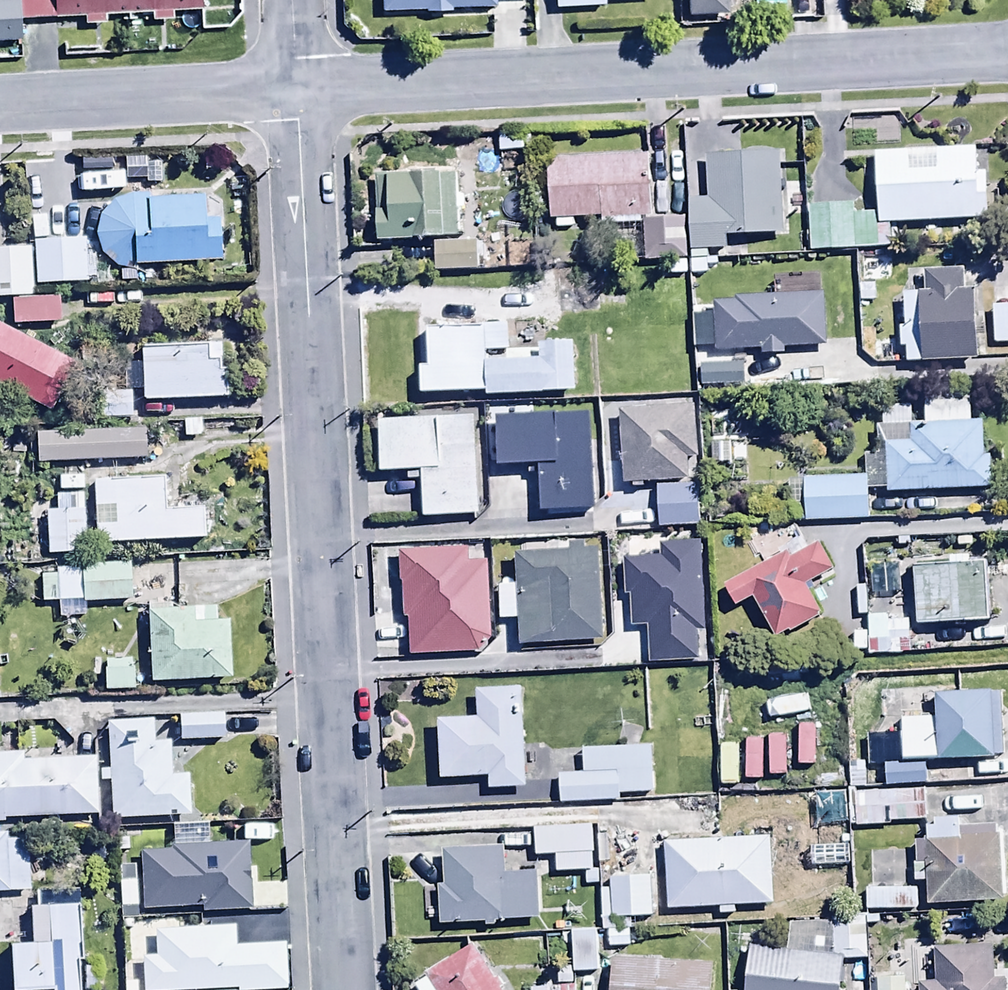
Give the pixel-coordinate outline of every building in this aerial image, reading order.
[(22,44),(22,17),(84,17),(84,24),(106,24),(106,16),(150,16),(150,22),(171,22),(171,10),(199,10),(199,0),(0,0),(0,44),(22,44)] [(379,11),(495,8),(495,0),(378,0),(379,11)] [(552,9),(604,7),(603,0),(551,0),(552,9)] [(685,14),(727,13),(727,0),(684,0),(685,14)] [(975,149),(875,154),(880,225),(988,220),(985,165),(976,166),(975,149)] [(781,232),(779,154),(704,157),(705,201),(687,202),(688,251),(730,250),(729,233),(781,232)] [(574,219),(603,219),(603,225),(640,224),(640,219),(649,218),(649,157),(546,158),(547,219),(554,219),(554,230),(574,230),(574,219)] [(43,161),(24,163),(26,187),(46,185),(43,161)] [(456,174),(376,175),(377,242),(457,242),(456,174)] [(201,217),(201,198),(137,196),(113,202),(96,219),(93,235),(99,257),(115,268),(132,264),(217,264),(217,217),(201,217)] [(854,204),(806,205),(807,252),(875,249),(875,212),(854,213),(854,204)] [(684,220),(644,223),(646,262),(686,259),(684,220)] [(83,240),(34,241),(35,284),(84,283),(83,240)] [(433,244),(432,270),(479,271),(480,245),(433,244)] [(0,251),(0,298),(32,297),(30,250),(0,251)] [(926,295),(904,295),(904,324),(899,324),(899,347),(905,347),(905,365),(976,364),(975,291),(963,292),(963,273),(926,273),(926,295)] [(819,295),(733,299),(733,307),(711,308),(713,351),(758,349),(758,357),(783,355),(782,346),(822,344),(819,295)] [(59,298),(10,301),(11,326),(61,322),(59,298)] [(49,414),(75,363),(0,325),(0,389),(49,414)] [(484,362),(484,351),(508,350),(507,325),(427,328),(428,365),(419,365),(420,395),(485,392),(484,362)] [(487,362),(484,362),(485,392),(486,398),(564,395),(565,402),(579,401),(578,391),(575,391),(573,341),(539,343),(540,360),(531,360),(531,351),(510,352),(510,361),(487,362)] [(139,346),(141,402),(226,399),(225,370),(220,370),(219,343),(139,346)] [(700,365),(701,388),(744,387),(744,364),(700,365)] [(863,476),(864,489),(886,489),(886,493),(992,491),(991,457),(984,458),(983,424),(972,424),(971,386),(923,387),(924,425),(877,426),(877,454),(863,454),(863,476)] [(92,393),(92,420),(133,420),(133,397),(130,397),(130,393),(92,393)] [(693,407),(619,410),(622,482),(687,480),(686,458),(695,458),(693,407)] [(589,412),(495,417),(497,467),(539,465),(541,513),(593,511),(589,412)] [(474,415),(379,419),(381,472),(408,471),(408,482),(421,481),(423,518),(478,516),(474,415)] [(34,433),(35,464),(143,460),(142,429),(34,433)] [(864,489),(863,476),(802,477),(803,483),(786,483),(787,522),(864,521),(864,489)] [(94,544),(205,541),(203,507),(165,508),(164,478),(92,481),(94,544)] [(656,488),(657,529),(698,528),(697,487),(656,488)] [(45,511),(46,555),(85,554),(84,494),(55,495),(55,511),(45,511)] [(514,621),(515,645),(606,642),(603,550),(586,551),(585,542),(544,544),(544,553),(511,554),(512,584),(494,585),(495,621),(514,621)] [(704,632),(703,542),(659,543),(660,557),(623,558),(623,596),(628,596),(629,628),(647,628),(648,662),(698,661),(698,632),(704,632)] [(786,552),(725,586),(735,608),(751,599),(774,639),(820,613),(806,587),(833,572),(817,543),(789,559),(786,552)] [(465,548),(397,551),(400,619),(404,619),(406,657),(479,654),(478,642),(489,642),(485,560),(466,561),(465,548)] [(913,564),(915,625),(989,622),(987,561),(913,564)] [(39,577),(40,603),(130,601),(129,564),(80,565),(80,570),(55,571),(55,577),(39,577)] [(215,606),(146,609),(149,683),(231,680),(229,621),(215,622),(215,606)] [(887,640),(887,646),(908,646),(908,621),(868,621),(868,640),(887,640)] [(133,659),(103,660),(103,691),(133,690),(133,659)] [(521,687),(475,688),(476,718),(433,719),(435,780),(487,779),(487,789),(524,788),(521,687)] [(900,717),(901,760),(1000,760),(1000,694),(934,694),(934,717),(900,717)] [(807,695),(766,702),(769,719),(810,712),(807,695)] [(177,715),(177,741),(222,740),(222,714),(177,715)] [(99,782),(107,782),(108,821),(189,819),(188,775),(169,775),(168,743),(153,744),(153,721),(104,722),(106,770),(99,770),(99,782)] [(557,774),(558,803),(615,803),(615,796),(652,795),(651,747),(582,747),(582,774),(557,774)] [(4,818),(96,817),(95,759),(70,760),(69,752),(33,753),(33,762),(21,762),(21,754),(0,754),(0,825),(4,825),(4,818)] [(884,765),(884,782),(884,786),(924,785),(924,764),(884,765)] [(884,782),(884,765),(848,765),(848,783),(884,782)] [(923,791),(853,793),(854,829),(890,828),(890,822),(924,821),(923,791)] [(845,793),(815,794),(816,827),(846,826),(845,793)] [(925,882),(926,905),(1000,903),(998,835),(960,836),(960,818),(933,819),(934,826),(925,826),(925,840),(912,841),(913,882),(925,882)] [(172,850),(139,850),(140,910),(248,909),(247,843),(209,844),(209,824),(171,824),(172,850)] [(554,873),(593,872),(593,828),(533,829),(534,857),(554,857),(554,873)] [(29,893),(28,840),(5,840),(5,834),(0,834),(0,894),(29,893)] [(769,836),(663,842),(667,910),(719,907),(719,916),(734,915),(734,907),(773,905),(769,836)] [(436,884),(437,926),(483,925),(483,928),(496,928),(496,921),(537,920),(536,873),(505,874),(505,847),(442,848),(442,883),(436,884)] [(136,866),(117,866),(118,909),(136,909),(136,866)] [(652,917),(650,876),(609,877),(610,890),(598,890),(600,933),(615,932),(615,945),(642,944),(641,928),(630,929),(630,918),(652,917)] [(10,989),(82,989),(78,888),(35,890),(36,908),(28,908),(29,943),(8,944),(10,989)] [(917,888),(864,888),(864,910),(917,910),(917,888)] [(934,915),(935,934),(972,933),(972,914),(934,915)] [(141,956),(141,989),(285,989),(284,943),(234,944),(233,928),(241,928),(241,915),(218,915),(219,928),(153,929),(154,956),(141,956)] [(842,956),(843,961),(866,961),(866,926),(879,926),(878,917),(830,917),(836,956),(842,956)] [(596,931),(572,931),(572,972),(596,971),(596,931)] [(412,984),(416,989),(501,989),(473,945),(412,984)] [(993,980),(992,945),(934,947),(935,981),(918,982),(918,989),(1003,989),(1003,979),(993,980)] [(836,956),(750,947),(746,989),(840,989),(843,961),(842,956),(836,956)] [(609,989),(711,989),(712,964),(612,957),(609,989)] [(876,977),(877,989),(905,989),(905,977),(876,977)]
